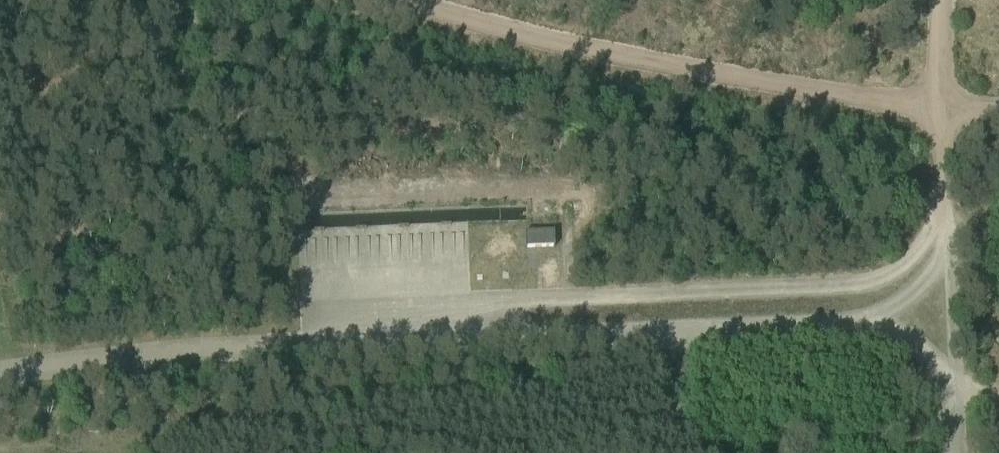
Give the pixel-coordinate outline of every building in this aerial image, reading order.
[(553,231),(525,232),(525,246),(554,245),(553,231)]
